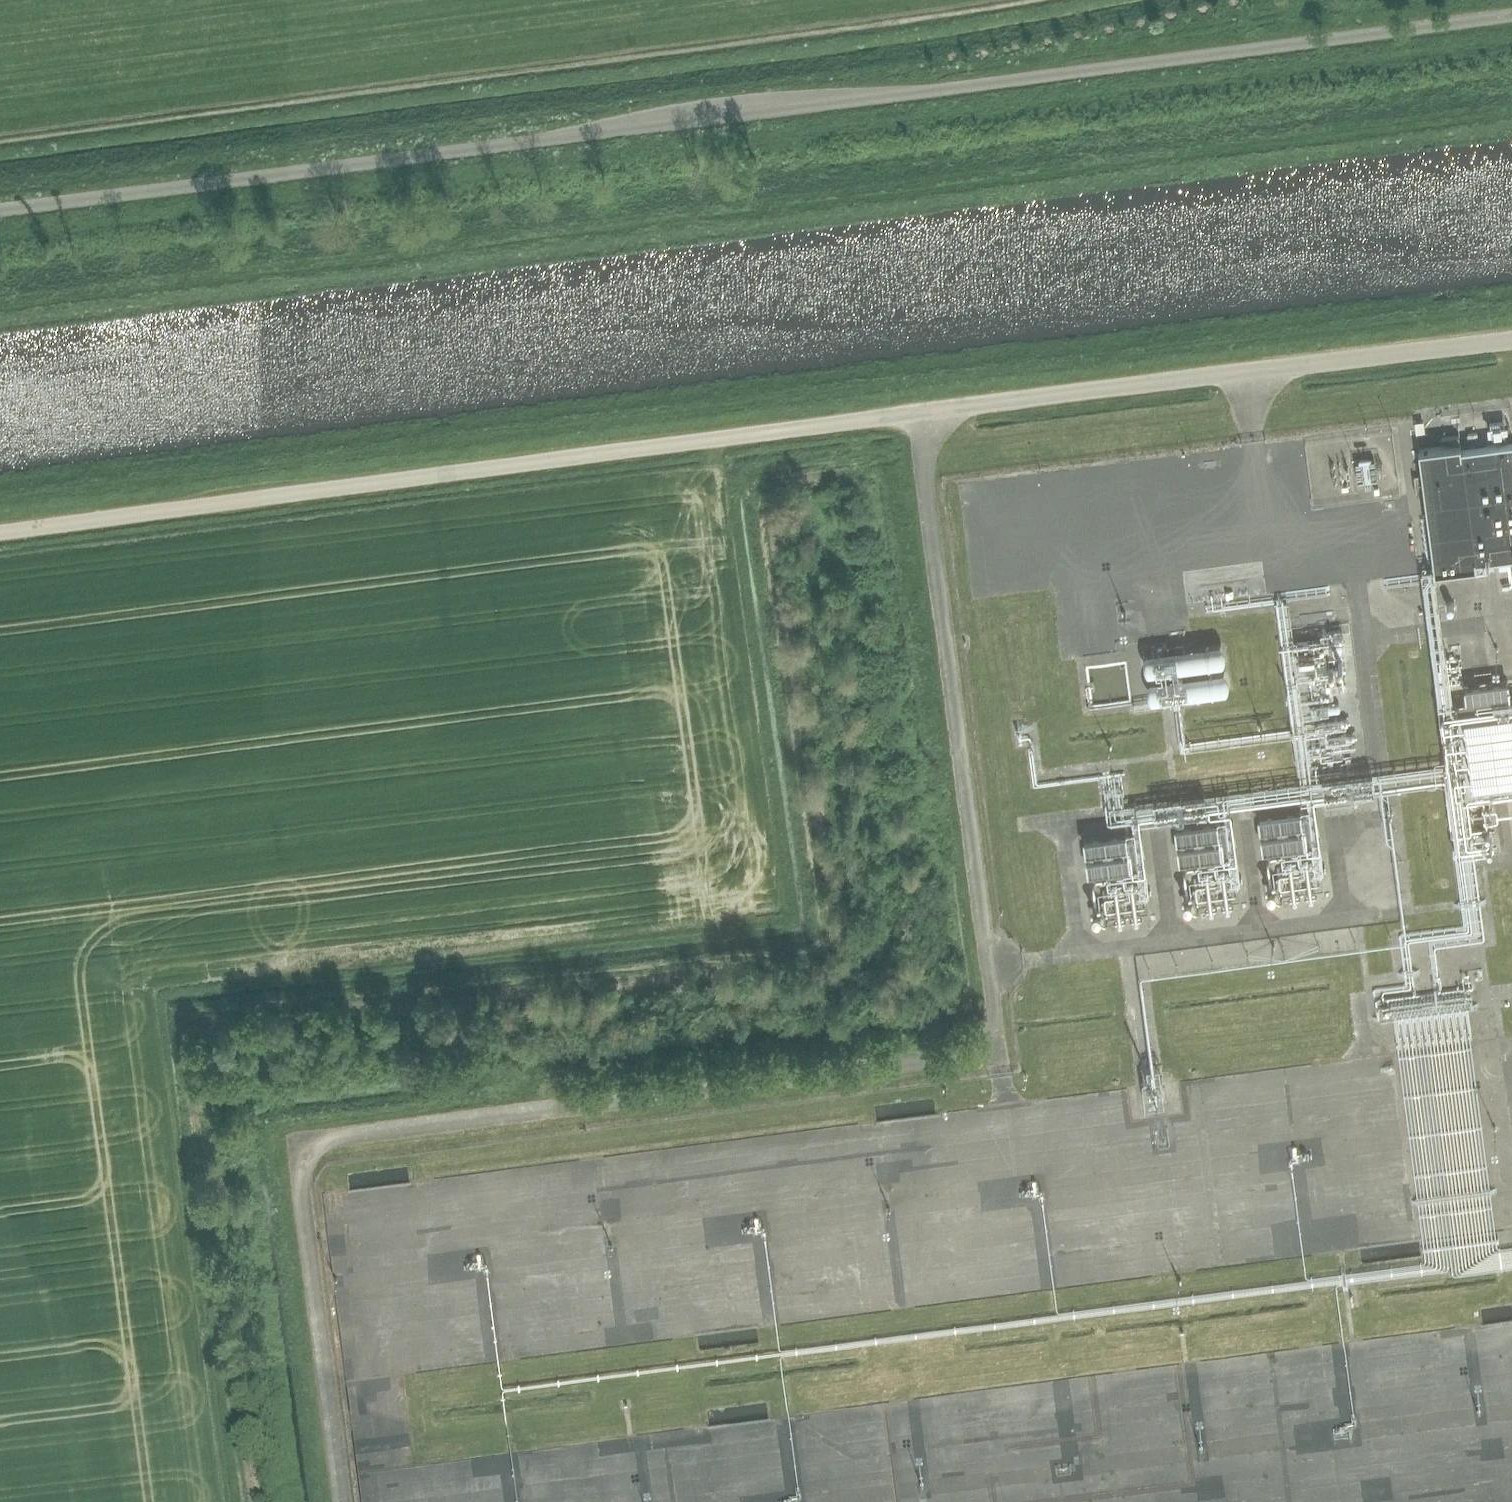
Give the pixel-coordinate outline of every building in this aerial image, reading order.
[(1462,451),(1462,445),(1419,451),(1436,573),(1477,567),(1476,561),(1511,556),(1511,444),(1462,451)] [(1199,639),(1144,645),(1147,673),(1144,673),(1133,674),(1136,700),(1234,690),(1231,666),(1230,666),(1227,642),(1199,645),(1199,639)] [(1511,795),(1511,689),(1469,694),(1472,721),(1464,722),(1473,799),(1511,795)] [(1224,819),(1178,826),(1183,860),(1204,857),(1209,888),(1222,886),(1222,881),(1216,882),(1215,868),(1231,866),(1224,819)] [(1131,830),(1085,838),(1091,871),(1111,868),(1113,882),(1108,882),(1114,917),(1140,913),(1133,873),(1138,873),(1131,830)] [(732,1423),(735,1438),(757,1435),(759,1443),(770,1441),(768,1431),(781,1429),(779,1416),(732,1423)]
